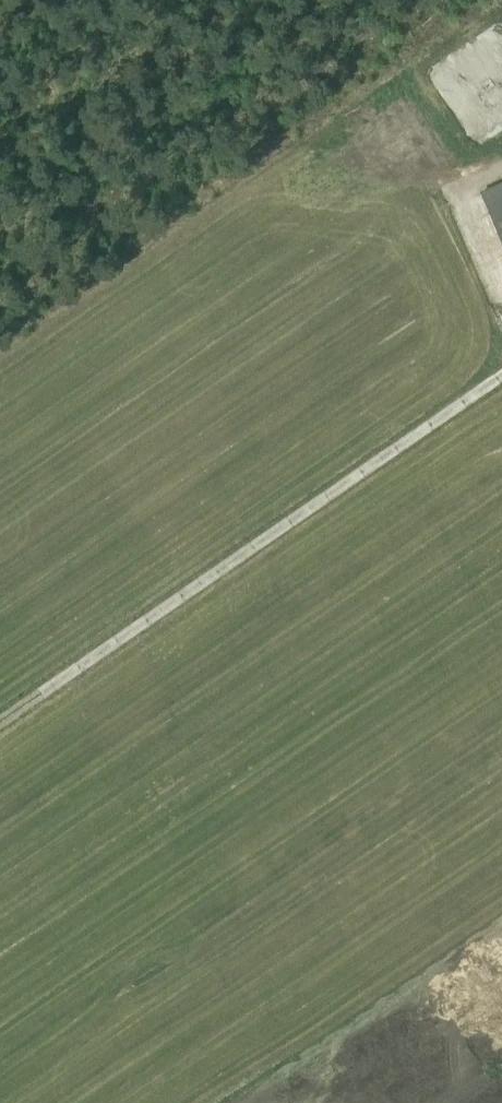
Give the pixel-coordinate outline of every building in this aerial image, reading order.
[(501,238),(501,183),(481,192),(501,238)]
